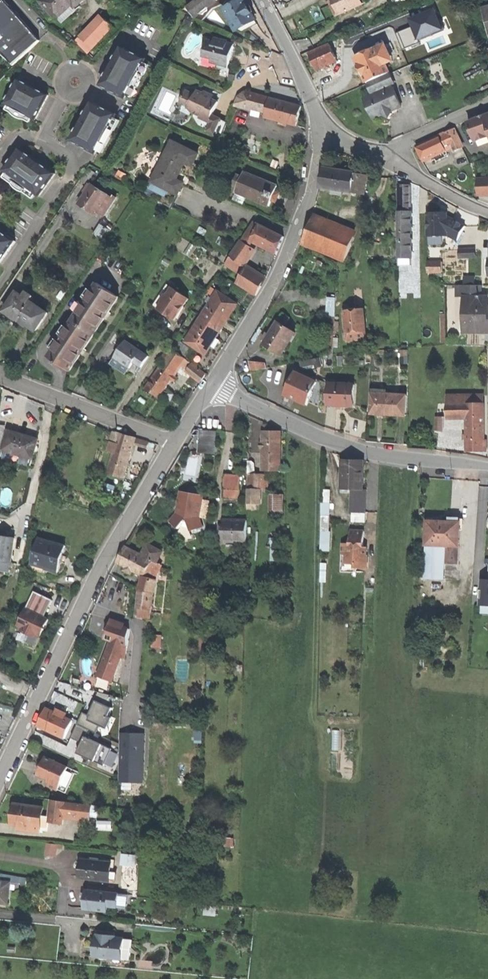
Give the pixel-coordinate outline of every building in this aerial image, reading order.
[(75,8),(83,0),(43,0),(41,1),(57,19),(58,18),(72,5),(75,8)] [(187,8),(194,16),(200,11),(208,5),(215,0),(197,0),(187,8)] [(255,20),(249,9),(244,0),(240,0),(224,9),(235,31),(255,20)] [(361,0),(333,0),(332,1),(339,15),(363,4),(361,0)] [(6,1),(0,6),(0,49),(14,65),(40,40),(21,19),(19,17),(18,15),(6,1)] [(72,5),(58,18),(62,22),(77,9),(75,8),(72,5)] [(437,6),(407,18),(411,28),(417,42),(419,42),(446,31),(437,6)] [(94,48),(113,27),(101,15),(81,36),(94,48)] [(258,24),(255,20),(235,31),(242,34),(258,24)] [(420,43),(419,42),(417,42),(411,28),(396,33),(403,50),(420,43)] [(88,53),(94,48),(81,36),(76,42),(88,53)] [(226,67),(228,67),(234,44),(228,43),(224,42),(223,40),(216,39),(215,42),(208,40),(203,56),(212,59),(218,60),(217,64),(218,65),(219,67),(225,68),(226,67)] [(326,66),(338,61),(330,44),(309,53),(317,71),(326,66)] [(360,68),(367,83),(389,73),(383,58),(390,55),(385,44),(355,58),(360,68)] [(134,85),(136,86),(143,73),(141,73),(146,63),(148,60),(147,59),(123,47),(112,68),(103,85),(128,98),(129,95),(134,85)] [(14,65),(0,49),(0,53),(14,65)] [(151,65),(146,63),(141,73),(143,73),(136,86),(134,85),(129,95),(134,98),(151,65)] [(390,74),(367,84),(371,93),(372,93),(373,96),(364,100),(373,119),(384,114),(385,117),(390,119),(392,114),(391,111),(394,110),(402,106),(393,87),(392,87),(391,84),(394,83),(390,74)] [(50,95),(20,79),(6,103),(10,105),(23,112),(33,118),(37,120),(50,95)] [(200,118),(209,122),(212,116),(218,102),(212,100),(203,96),(204,94),(203,94),(198,91),(196,95),(187,91),(180,105),(193,111),(193,113),(201,116),(200,118)] [(205,91),(203,94),(204,94),(203,96),(212,100),(214,95),(210,93),(205,91)] [(268,110),(271,98),(246,92),(240,96),(236,105),(252,109),(253,106),(268,110)] [(271,98),(268,110),(266,118),(297,126),(299,117),(302,106),(271,98)] [(118,115),(94,102),(73,141),(87,148),(98,154),(99,150),(105,141),(106,142),(109,136),(113,129),(111,128),(117,118),(118,115)] [(31,122),(33,118),(23,112),(10,105),(8,110),(31,122)] [(220,119),(212,116),(209,122),(211,123),(207,131),(214,134),(220,119)] [(487,137),(487,123),(487,122),(485,116),(468,123),(475,142),(487,137)] [(121,121),(117,118),(111,128),(113,129),(116,131),(121,121)] [(456,152),(463,148),(455,128),(417,146),(421,155),(424,161),(434,156),(437,162),(449,156),(446,151),(453,147),(456,152)] [(113,138),(109,136),(106,142),(105,141),(99,150),(104,153),(113,138)] [(199,154),(173,141),(147,194),(171,207),(178,194),(179,195),(182,189),(185,183),(178,180),(186,162),(194,165),(199,154)] [(37,195),(40,197),(56,174),(20,148),(4,171),(7,173),(16,180),(15,181),(22,186),(27,190),(28,188),(37,195)] [(320,188),(352,193),(355,172),(324,168),(322,180),(320,188)] [(277,186),(245,172),(243,177),(238,175),(233,185),(238,188),(236,192),(237,193),(234,199),(243,203),(246,196),(269,206),(271,201),(275,203),(279,194),(275,192),(277,186)] [(365,176),(355,172),(352,193),(363,195),(365,176)] [(35,197),(37,195),(28,188),(27,190),(22,186),(15,181),(16,180),(7,173),(5,176),(35,197)] [(477,179),(478,195),(487,195),(487,179),(477,179)] [(88,207),(97,213),(109,195),(93,184),(92,186),(89,184),(84,192),(87,194),(81,202),(88,207)] [(398,185),(399,212),(411,212),(411,185),(409,185),(400,185),(398,185)] [(412,233),(411,212),(399,212),(398,212),(398,238),(398,265),(412,265),(411,239),(409,239),(409,233),(412,233)] [(448,235),(457,241),(465,226),(447,217),(447,212),(428,213),(428,237),(448,236),(448,235)] [(338,258),(346,261),(357,232),(336,224),(313,214),(303,243),(338,258)] [(104,237),(111,223),(103,219),(96,234),(104,237)] [(282,246),(285,237),(261,225),(256,221),(243,242),(242,241),(226,265),(242,275),(237,283),(257,297),(268,278),(246,264),(255,250),(249,246),(252,242),(278,255),(282,246)] [(0,230),(0,264),(16,242),(0,230)] [(466,258),(476,257),(475,252),(475,249),(459,250),(459,258),(466,258)] [(428,272),(442,272),(442,262),(428,262),(428,272)] [(464,276),(464,285),(475,285),(475,276),(466,276),(464,276)] [(99,283),(74,320),(96,334),(108,315),(120,297),(99,283)] [(154,306),(158,309),(163,303),(162,300),(166,295),(169,294),(173,288),(168,284),(154,306)] [(456,296),(464,296),(464,285),(456,285),(456,296)] [(464,285),(464,296),(481,296),(481,285),(475,285),(464,285)] [(53,305),(61,293),(53,288),(46,300),(53,305)] [(167,315),(175,320),(180,313),(179,310),(182,307),(185,306),(190,299),(173,288),(169,294),(166,295),(162,300),(163,303),(158,309),(167,315)] [(37,331),(49,313),(31,301),(34,296),(27,291),(24,296),(18,292),(5,312),(19,321),(27,327),(28,325),(37,331)] [(234,314),(239,305),(219,292),(203,317),(223,330),(234,314)] [(464,296),(464,332),(487,332),(487,307),(487,297),(481,297),(481,296),(464,296)] [(332,317),(335,317),(336,297),(327,297),(327,306),(326,317),(332,317)] [(345,341),(367,339),(364,309),(345,311),(346,314),(347,333),(344,333),(345,341)] [(282,314),(277,322),(294,332),(299,325),(282,314)] [(213,345),(223,330),(203,317),(186,342),(206,356),(213,345)] [(84,352),(96,334),(74,320),(50,357),(71,371),(84,352)] [(294,332),(277,322),(276,324),(269,335),(263,345),(281,356),(295,333),(294,332)] [(137,376),(151,356),(130,342),(125,349),(122,348),(112,364),(122,371),(127,374),(129,370),(137,376)] [(185,355),(190,349),(183,344),(179,350),(185,355)] [(189,368),(192,364),(186,359),(170,347),(160,361),(164,364),(146,388),(159,397),(168,384),(172,379),(176,382),(178,378),(174,375),(183,363),(189,368)] [(322,367),(320,357),(300,361),(301,368),(314,365),(315,369),(321,367),(322,367)] [(251,371),(266,369),(265,362),(249,361),(251,371)] [(207,375),(195,365),(190,371),(203,381),(207,375)] [(295,372),(285,395),(291,398),(291,396),(297,399),(296,400),(307,405),(308,402),(317,382),(295,372)] [(349,406),(354,406),(355,385),(335,384),(328,384),(328,405),(337,405),(337,408),(342,408),(343,405),(345,405),(349,406)] [(389,415),(406,416),(407,395),(381,393),(381,390),(372,389),(371,393),(372,393),(371,414),(389,415)] [(484,440),(484,396),(447,397),(447,404),(447,411),(437,411),(437,418),(443,418),(452,418),(467,417),(467,436),(467,439),(467,451),(486,451),(486,440),(484,440)] [(443,432),(443,418),(437,418),(435,431),(443,432)] [(1,457),(31,466),(39,439),(29,436),(10,430),(1,457)] [(108,473),(124,478),(128,466),(135,443),(144,446),(146,440),(115,431),(109,451),(115,453),(108,473)] [(216,432),(199,431),(199,436),(198,453),(215,454),(216,432)] [(263,471),(280,471),(281,431),(278,431),(263,431),(263,443),(260,443),(260,448),(263,448),(263,471)] [(354,490),(363,490),(364,461),(353,461),(343,460),(343,474),(338,474),(338,482),(342,482),(342,489),(354,490)] [(248,461),(248,474),(257,474),(256,463),(253,461),(248,461)] [(248,474),(248,489),(258,489),(266,489),(266,474),(257,474),(248,474)] [(239,476),(226,475),(225,497),(238,497),(239,476)] [(257,503),(258,489),(248,489),(247,509),(252,509),(252,503),(257,503)] [(353,512),(365,512),(366,490),(363,490),(354,490),(353,512)] [(185,533),(202,527),(199,517),(202,496),(181,492),(180,500),(177,513),(171,521),(185,533)] [(272,494),(272,515),(283,515),(283,494),(272,494)] [(321,550),(329,550),(329,523),(330,503),(322,503),(321,550)] [(365,512),(353,512),(353,522),(366,522),(367,512),(365,512)] [(222,541),(246,542),(247,521),(223,520),(222,530),(222,541)] [(427,521),(426,545),(446,546),(445,564),(459,564),(461,523),(445,522),(430,521),(427,521)] [(356,568),(367,569),(368,556),(367,556),(367,551),(367,547),(364,547),(364,532),(351,531),(350,544),(342,543),(341,554),(346,555),(346,562),(349,564),(356,565),(356,568)] [(11,563),(15,538),(10,537),(6,537),(6,533),(0,532),(0,559),(2,559),(1,562),(11,563)] [(57,574),(58,573),(62,561),(66,546),(39,538),(31,569),(43,573),(44,571),(57,574)] [(144,577),(155,578),(162,565),(157,562),(163,552),(148,544),(142,555),(126,547),(122,554),(118,563),(127,568),(133,571),(144,577)] [(446,546),(426,545),(424,578),(445,579),(445,564),(446,546)] [(356,573),(356,568),(356,565),(349,564),(346,562),(346,555),(341,554),(340,572),(356,573)] [(142,591),(153,592),(155,578),(144,577),(140,591),(142,591)] [(481,579),(480,594),(479,605),(481,605),(487,606),(487,580),(481,579)] [(153,592),(142,591),(140,609),(151,610),(153,592)] [(35,592),(27,609),(44,617),(52,600),(35,592)] [(36,634),(41,637),(49,619),(46,618),(44,617),(27,609),(26,609),(18,626),(22,628),(24,633),(31,636),(36,634)] [(151,610),(140,609),(138,609),(137,619),(150,620),(151,610)] [(110,622),(111,622),(124,627),(126,624),(111,618),(110,622)] [(126,658),(129,629),(124,627),(111,622),(108,631),(105,638),(111,640),(98,676),(113,681),(121,657),(126,658)] [(152,647),(161,647),(161,636),(153,635),(152,647)] [(99,692),(95,700),(109,706),(114,696),(99,692)] [(109,706),(95,700),(91,708),(93,709),(89,715),(90,716),(89,720),(100,725),(104,727),(109,717),(113,708),(109,706)] [(67,713),(58,709),(57,713),(47,709),(42,718),(38,726),(65,738),(73,720),(65,717),(67,713)] [(90,716),(89,715),(83,712),(78,724),(89,729),(97,733),(100,725),(89,720),(90,716)] [(113,718),(109,717),(104,727),(108,729),(113,718)] [(85,736),(86,737),(89,729),(78,724),(71,738),(82,743),(85,736)] [(144,734),(121,733),(120,782),(143,782),(144,734)] [(95,761),(103,745),(86,737),(85,736),(82,743),(77,753),(84,756),(90,759),(95,761)] [(112,749),(103,745),(95,761),(104,766),(112,749)] [(68,767),(46,757),(43,762),(37,775),(49,780),(46,786),(57,791),(58,789),(68,767)] [(76,771),(68,767),(58,789),(66,793),(76,771)] [(92,805),(54,800),(51,822),(63,824),(64,816),(90,820),(92,805)] [(40,832),(43,808),(15,804),(13,815),(12,824),(22,826),(33,827),(33,831),(40,832)] [(57,844),(47,843),(46,856),(56,857),(57,844)] [(116,874),(113,873),(114,860),(90,858),(90,861),(81,860),(79,878),(86,879),(115,882),(116,874)] [(1,874),(0,881),(10,882),(26,884),(27,878),(1,874)] [(8,904),(10,882),(0,881),(0,903),(8,904)] [(108,906),(118,907),(119,894),(86,890),(85,898),(84,909),(107,912),(108,906)] [(127,894),(119,894),(118,907),(126,908),(127,894)] [(93,956),(123,959),(124,940),(124,939),(115,938),(116,935),(108,935),(108,938),(98,937),(95,936),(93,956)] [(132,940),(124,940),(123,959),(130,959),(132,940)]
